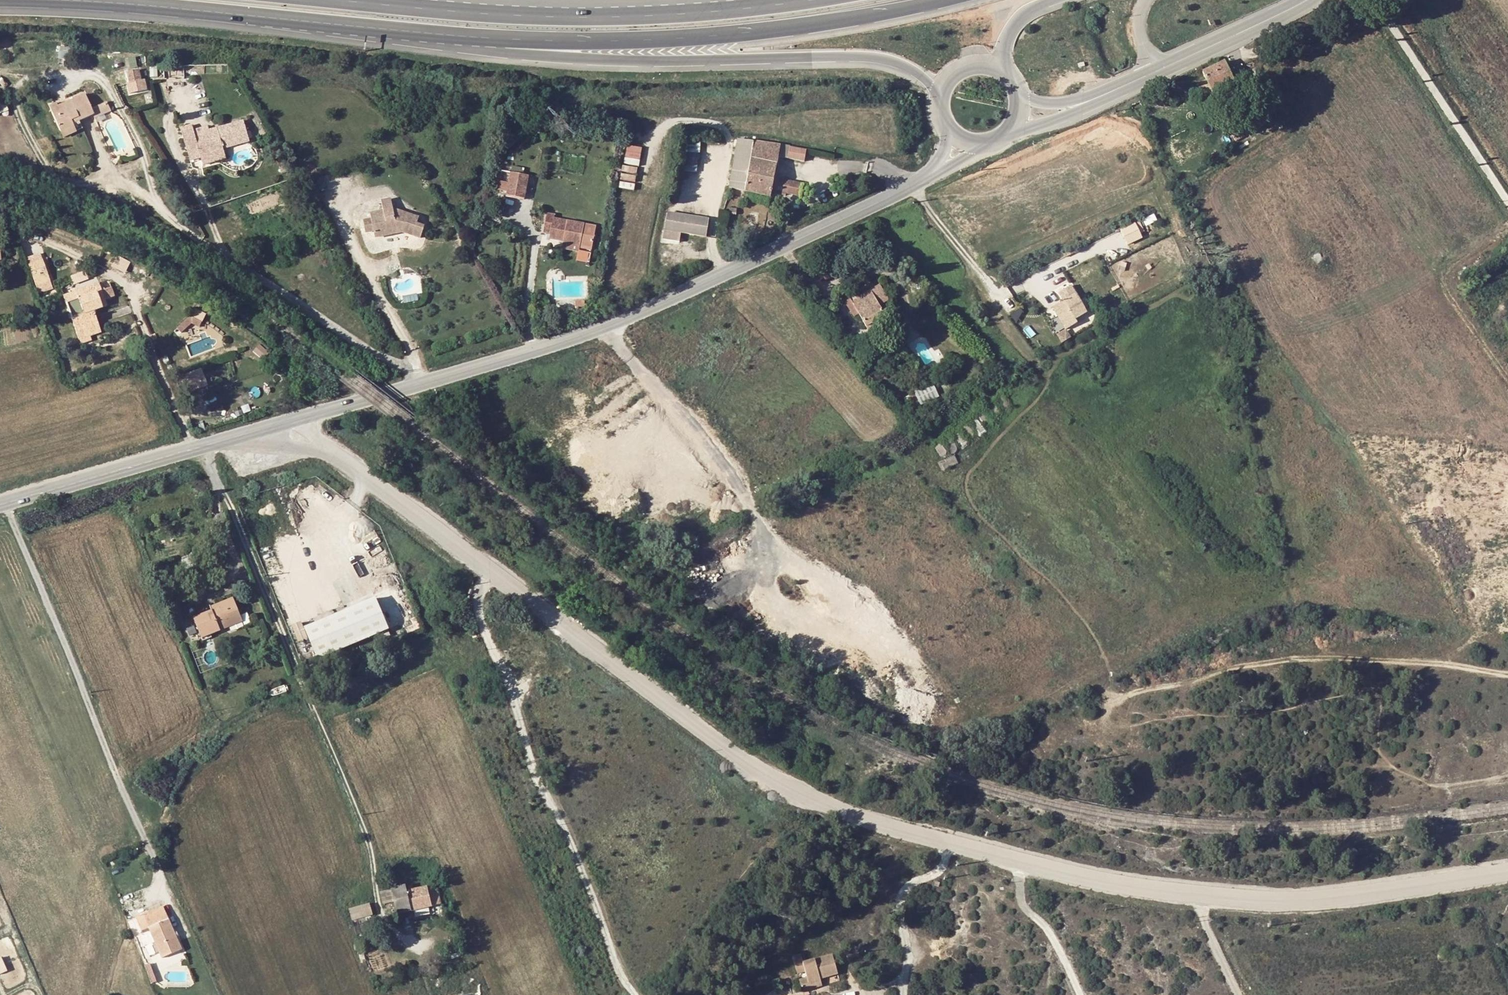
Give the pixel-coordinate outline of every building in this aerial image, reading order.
[(1205,94),(1234,81),(1224,61),(1202,71),(1206,78),(1197,83),(1193,91),(1205,94)] [(127,65),(130,76),(142,73),(138,62),(127,65)] [(73,126),(72,122),(70,119),(76,116),(78,120),(94,115),(85,91),(57,101),(55,98),(48,100),(58,129),(73,126)] [(1251,123),(1262,115),(1257,108),(1246,116),(1251,123)] [(190,148),(201,145),(205,155),(205,156),(207,161),(218,157),(216,152),(215,147),(234,141),(233,138),(242,135),(240,127),(237,120),(228,123),(227,121),(212,126),(197,131),(196,127),(194,121),(183,125),(190,148)] [(541,122),(531,120),(530,129),(539,131),(541,122)] [(196,127),(197,131),(212,126),(210,122),(196,127)] [(247,125),(240,127),(242,135),(245,143),(252,140),(247,125)] [(75,131),(73,126),(58,129),(61,136),(75,131)] [(216,152),(245,143),(242,135),(233,138),(234,141),(215,147),(216,152)] [(771,197),(772,190),(775,177),(779,156),(782,145),(778,145),(778,147),(741,141),(731,189),(771,197)] [(190,148),(194,159),(205,156),(205,155),(201,145),(190,148)] [(805,154),(800,153),(801,148),(782,145),(779,156),(804,160),(805,154)] [(525,173),(507,169),(503,191),(522,195),(525,173)] [(801,183),(775,177),(772,190),(799,195),(801,183)] [(434,230),(435,219),(427,218),(429,211),(411,208),(410,215),(405,215),(403,207),(403,206),(399,197),(390,200),(393,209),(380,214),(382,219),(375,222),(379,233),(386,230),(389,237),(402,232),(401,228),(409,225),(414,226),(414,227),(434,230)] [(577,242),(581,221),(551,214),(551,211),(544,210),(541,229),(547,230),(547,236),(560,238),(577,242)] [(668,211),(665,230),(700,235),(703,216),(668,211)] [(595,223),(581,221),(577,242),(591,245),(595,223)] [(559,246),(575,249),(577,242),(560,238),(559,246)] [(35,255),(21,260),(28,280),(43,274),(35,255)] [(70,285),(72,292),(59,297),(69,325),(91,317),(86,304),(101,298),(93,277),(70,285)] [(878,286),(870,290),(862,295),(851,301),(858,313),(865,325),(884,314),(879,304),(887,300),(878,286)] [(859,289),(848,296),(851,301),(862,295),(859,289)] [(854,315),(858,313),(851,301),(848,296),(841,299),(854,315)] [(1066,305),(1073,318),(1085,310),(1078,298),(1068,304),(1066,305)] [(1066,305),(1068,304),(1066,301),(1058,305),(1067,321),(1073,318),(1066,305)] [(884,314),(865,325),(869,331),(888,321),(884,314)] [(94,324),(91,317),(69,325),(71,332),(94,324)] [(191,382),(206,377),(203,368),(188,373),(191,382)] [(912,389),(906,391),(913,405),(919,402),(912,389)] [(215,605),(217,609),(212,611),(194,618),(201,636),(209,633),(211,636),(221,631),(217,621),(224,618),(227,624),(241,617),(232,598),(215,605)] [(326,620),(339,649),(388,628),(374,598),(326,620)] [(221,631),(242,621),(241,617),(227,624),(224,618),(217,621),(221,631)] [(339,649),(326,620),(304,630),(317,659),(339,649)] [(209,633),(201,636),(204,642),(212,639),(211,636),(209,633)] [(392,889),(393,901),(396,913),(441,903),(437,885),(407,891),(406,887),(392,889)] [(393,901),(392,889),(381,891),(383,904),(393,901)] [(353,922),(372,915),(369,905),(350,911),(353,922)] [(149,913),(143,915),(155,940),(162,956),(180,948),(163,907),(149,913)] [(824,971),(826,978),(837,975),(831,955),(803,963),(801,955),(792,956),(797,973),(806,970),(808,977),(799,979),(802,991),(809,989),(808,985),(820,982),(819,980),(818,973),(824,971)] [(818,973),(819,980),(826,978),(824,971),(818,973)]
